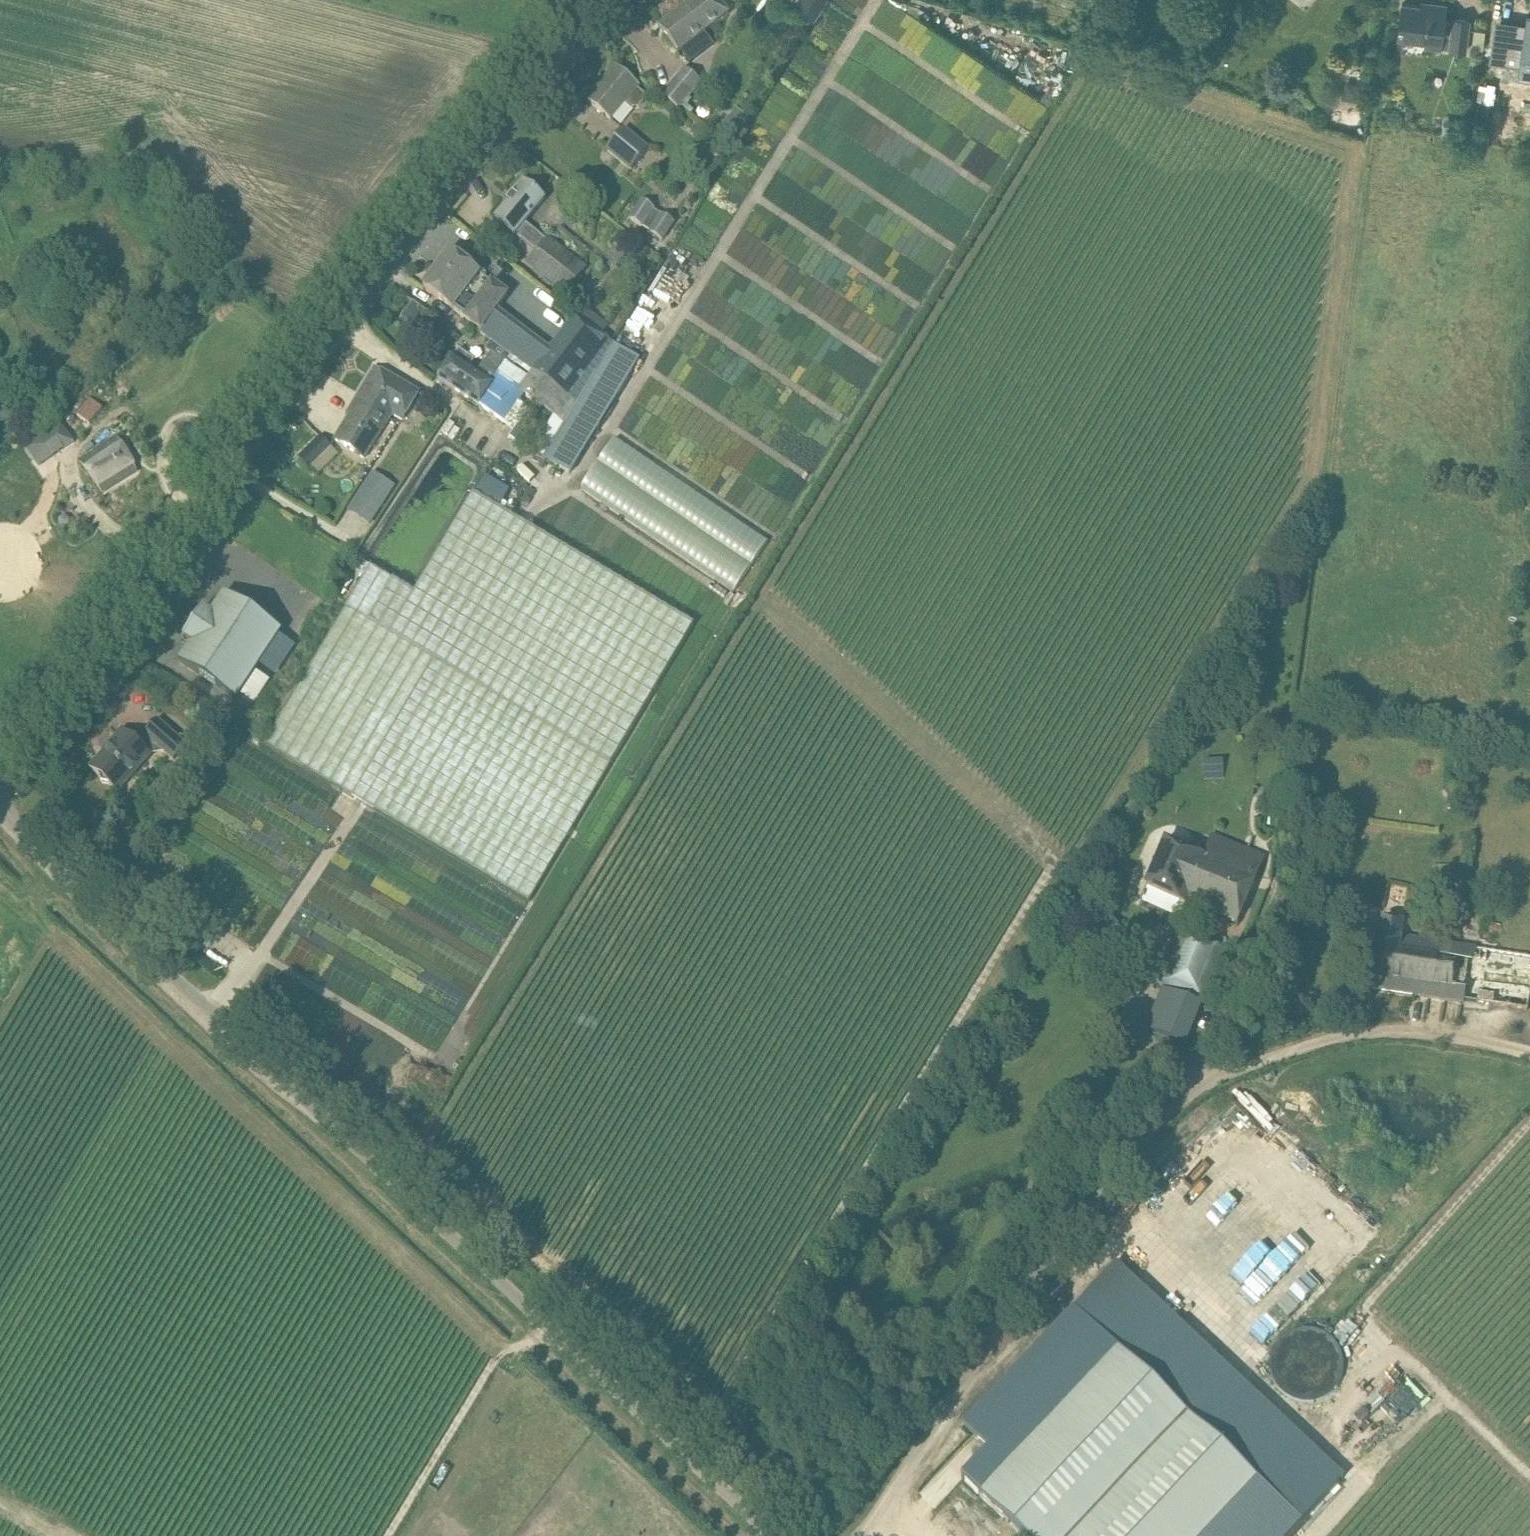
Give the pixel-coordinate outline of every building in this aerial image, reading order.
[(719,0),(689,0),(691,3),(658,27),(676,51),(727,12),(719,0)] [(793,6),(813,18),(824,0),(797,0),(793,6)] [(1403,2),(1400,22),(1399,37),(1426,40),(1425,46),(1442,48),(1442,46),(1451,48),(1450,48),(1466,50),(1470,19),(1454,17),(1454,20),(1445,19),(1447,3),(1431,1),(1430,5),(1403,2)] [(1505,62),(1515,64),(1516,64),(1520,64),(1519,70),(1521,70),(1522,65),(1529,66),(1529,20),(1528,20),(1529,15),(1527,14),(1524,33),(1509,31),(1505,62)] [(639,86),(617,67),(589,101),(611,119),(625,102),(633,109),(639,108),(646,100),(645,94),(637,88),(639,86)] [(684,69),(663,96),(680,110),(702,83),(684,69)] [(631,171),(649,149),(625,129),(607,151),(631,171)] [(728,142),(732,136),(721,129),(717,134),(728,142)] [(547,199),(539,193),(524,180),(512,194),(514,195),(494,219),(537,254),(528,265),(567,295),(588,268),(549,238),(547,240),(527,224),(547,199)] [(642,202),(630,219),(651,233),(664,241),(675,225),(662,216),(642,202)] [(513,357),(534,373),(576,404),(613,343),(576,315),(551,350),(497,310),(508,295),(451,252),(424,288),(479,329),(478,330),(492,341),(513,357)] [(427,314),(414,304),(403,319),(416,329),(427,314)] [(513,357),(492,341),(486,350),(492,354),(507,365),(513,357)] [(614,344),(545,457),(571,475),(640,360),(614,344)] [(480,406),(507,365),(492,354),(479,374),(471,368),(475,361),(459,350),(455,357),(454,357),(439,380),(479,407),(480,406)] [(576,404),(534,373),(529,380),(507,365),(480,406),(505,424),(523,396),(555,418),(533,449),(542,456),(564,424),(576,404)] [(386,425),(387,426),(393,416),(403,422),(420,396),(375,369),(348,414),(352,416),(352,415),(370,427),(375,420),(386,425)] [(91,398),(77,414),(90,425),(104,409),(91,398)] [(366,459),(387,426),(386,425),(375,420),(370,427),(352,415),(352,416),(336,440),(366,459)] [(58,425),(41,437),(49,448),(58,441),(63,448),(71,442),(58,425)] [(103,493),(138,471),(117,437),(81,462),(103,493)] [(311,468),(331,447),(321,437),(301,459),(311,468)] [(395,487),(373,472),(348,510),(370,525),(395,487)] [(694,625),(475,495),(416,593),(371,566),(265,745),(530,902),(694,625)] [(356,573),(364,578),(371,566),(362,562),(356,573)] [(205,607),(184,639),(185,639),(186,638),(193,643),(180,662),(237,700),(282,633),(224,595),(212,614),(205,609),(206,608),(205,607)] [(148,737),(140,745),(149,754),(157,745),(175,760),(187,746),(159,720),(146,734),(148,737)] [(140,745),(123,730),(111,744),(112,745),(91,769),(99,776),(102,783),(109,784),(118,793),(151,755),(149,754),(140,745)] [(1264,858),(1213,837),(1205,858),(1166,841),(1147,887),(1187,904),(1187,903),(1238,924),(1256,880),(1255,880),(1264,858)] [(1384,920),(1376,969),(1373,989),(1528,1011),(1529,1005),(1529,957),(1412,939),(1401,937),(1403,923),(1384,920)] [(1182,933),(1162,985),(1205,1002),(1226,950),(1182,933)] [(1022,1535),(1208,1535),(1259,1482),(1118,1350),(980,1497),(1022,1535)] [(1413,1378),(1305,1490),(1336,1520),(1444,1409),(1413,1378)]
